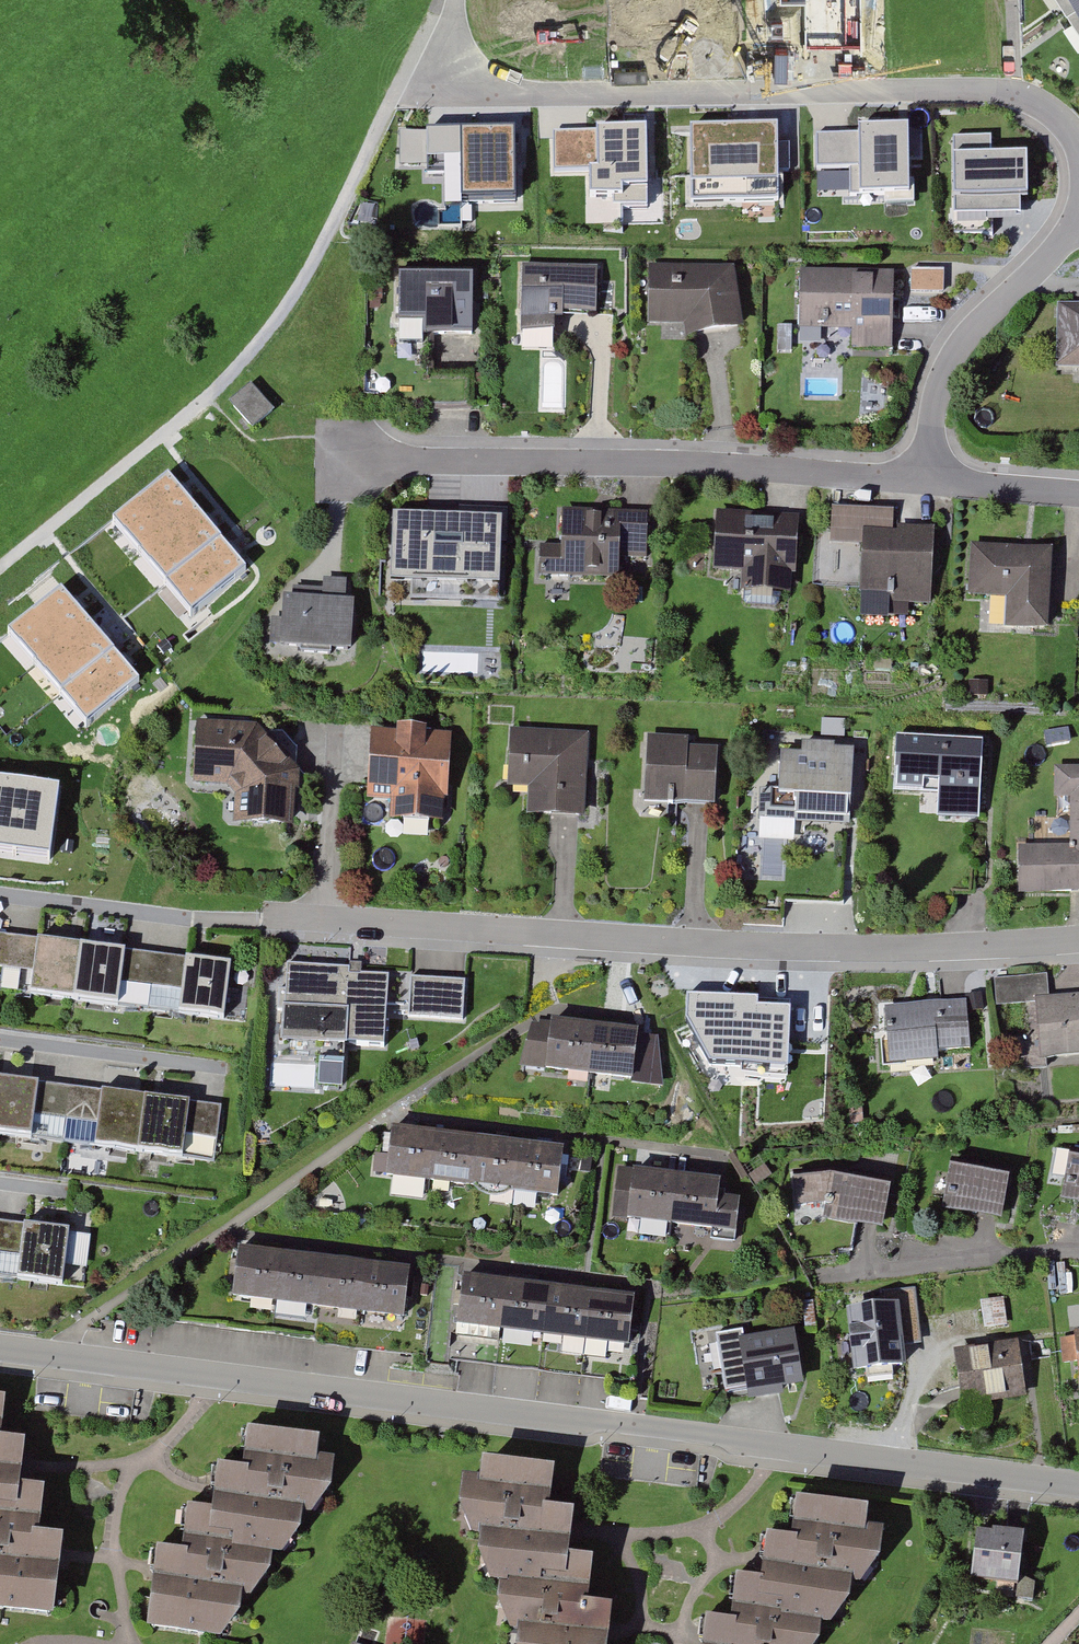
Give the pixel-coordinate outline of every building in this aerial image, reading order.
[(1078,34),(1078,0),(1056,0),(1078,34)] [(621,207),(647,207),(645,122),(595,123),(595,132),(550,133),(551,173),(584,173),(585,223),(621,222),(621,207)] [(778,125),(688,126),(689,191),(779,190),(778,125)] [(858,136),(816,136),(816,169),(851,169),(851,197),(907,198),(908,128),(858,128),(858,136)] [(514,132),(426,135),(425,171),(443,170),(463,170),(464,202),(516,201),(514,132)] [(1025,158),(953,160),(954,216),(1018,215),(1018,200),(1026,200),(1025,158)] [(555,318),(598,317),(599,270),(540,270),(540,266),(517,266),(517,271),(523,271),(522,314),(516,314),(516,334),(555,334),(555,318)] [(688,325),(694,337),(745,330),(737,269),(649,268),(649,325),(688,325)] [(913,291),(941,292),(942,272),(914,271),(913,291)] [(852,349),(892,350),(893,296),(898,296),(899,282),(894,282),(894,274),(800,272),(798,329),(826,330),(826,335),(852,335),(852,349)] [(427,341),(474,341),(475,282),(400,281),(399,350),(426,351),(427,341)] [(1057,304),(1055,368),(1078,368),(1078,304),(1057,304)] [(232,406),(255,432),(275,415),(252,389),(232,406)] [(170,477),(112,524),(191,618),(248,572),(170,477)] [(542,554),(541,581),(619,583),(620,563),(650,564),(651,515),(563,513),(562,555),(542,554)] [(783,598),(791,599),(792,582),(800,583),(803,521),(716,516),(713,578),(746,579),(745,609),(782,611),(783,598)] [(460,580),(460,590),(491,590),(491,545),(484,545),(484,521),(405,522),(405,555),(423,555),(423,580),(460,580)] [(894,604),(935,606),(939,529),(901,527),(901,531),(867,529),(863,618),(893,620),(894,604)] [(1006,631),(1049,633),(1053,552),(969,548),(967,600),(1007,602),(1006,631)] [(332,650),(350,651),(352,603),(344,602),(345,583),(324,582),(323,590),(294,589),(294,597),(281,596),(278,650),(317,652),(317,656),(332,656),(332,650)] [(65,586),(7,633),(86,726),(143,681),(65,586)] [(963,692),(963,708),(984,708),(984,692),(963,692)] [(197,726),(193,786),(231,789),(238,797),(237,826),(294,829),(296,795),(301,794),(302,772),(297,771),(299,753),(285,736),(268,736),(259,729),(197,726)] [(394,804),(392,821),(442,825),(444,799),(449,800),(453,741),(429,739),(430,731),(397,729),(396,735),(373,734),(368,802),(394,804)] [(532,793),(530,819),(588,823),(593,738),(512,733),(508,791),(532,793)] [(648,758),(645,804),(718,808),(722,748),(696,747),(697,741),(642,737),(641,758),(648,758)] [(939,819),(980,822),(985,746),(897,739),(895,774),(899,774),(898,792),(941,795),(939,819)] [(851,827),(854,754),(837,754),(838,746),(801,744),(800,755),(781,754),(780,790),(760,789),(759,823),(851,827)] [(1021,897),(1078,896),(1078,767),(1058,768),(1056,799),(1073,798),(1075,846),(1069,846),(1069,839),(1046,839),(1046,848),(1018,849),(1021,897)] [(50,862),(59,784),(0,777),(0,855),(50,862)] [(0,940),(0,975),(30,981),(27,1000),(220,1023),(228,971),(0,940)] [(309,1096),(334,1097),(336,1058),(375,1061),(380,993),(342,991),(342,984),(281,980),(278,1019),(272,1019),(270,1056),(311,1058),(309,1096)] [(1078,1068),(1078,1007),(1046,1009),(1044,988),(985,993),(988,1021),(1029,1018),(1034,1071),(1078,1068)] [(403,993),(401,1031),(457,1035),(460,997),(403,993)] [(682,1012),(699,1013),(700,994),(680,994),(680,1000),(661,1000),(661,1017),(682,1017),(682,1012)] [(708,1054),(707,1079),(782,1081),(784,1017),(700,1014),(698,1054),(708,1054)] [(901,1076),(932,1074),(931,1065),(963,1063),(960,1016),(870,1022),(874,1084),(901,1082),(901,1076)] [(543,1031),(535,1087),(626,1100),(628,1089),(635,1090),(640,1056),(630,1055),(631,1044),(543,1031)] [(215,1164),(222,1110),(0,1080),(0,1138),(215,1164)] [(558,1163),(386,1142),(380,1192),(467,1203),(470,1208),(476,1212),(483,1215),(491,1215),(499,1213),(504,1207),(552,1213),(558,1163)] [(679,1159),(678,1173),(716,1176),(718,1162),(679,1159)] [(1078,1221),(1078,1166),(1066,1164),(1056,1217),(1078,1221)] [(936,1228),(997,1239),(1007,1185),(946,1174),(936,1228)] [(819,1223),(817,1236),(877,1248),(886,1194),(826,1184),(786,1187),(791,1224),(819,1223)] [(686,1245),(707,1246),(728,1248),(734,1214),(712,1211),(714,1196),(628,1185),(620,1237),(664,1244),(665,1259),(685,1262),(686,1245)] [(63,1291),(71,1234),(0,1225),(0,1283),(63,1291)] [(223,1313),(397,1335),(404,1285),(229,1264),(223,1313)] [(456,1291),(450,1343),(623,1363),(629,1311),(456,1291)] [(883,1384),(899,1381),(898,1361),(915,1359),(907,1304),(880,1306),(881,1320),(839,1326),(847,1386),(859,1385),(861,1401),(887,1397),(883,1384)] [(794,1319),(797,1348),(811,1347),(808,1317),(794,1319)] [(1074,1338),(1075,1343),(1059,1344),(1060,1370),(1071,1369),(1072,1388),(1077,1388),(1078,1399),(1078,1338),(1074,1338)] [(733,1354),(742,1418),(785,1411),(784,1404),(798,1402),(790,1346),(733,1354)] [(948,1364),(957,1431),(985,1427),(984,1418),(1023,1413),(1016,1355),(948,1364)] [(236,1613),(246,1615),(262,1585),(265,1571),(274,1571),(291,1546),(295,1529),(306,1529),(324,1503),(328,1476),(311,1474),(312,1454),(238,1447),(233,1486),(208,1483),(202,1526),(179,1524),(173,1566),(147,1564),(139,1643),(220,1643),(236,1613)] [(44,1634),(54,1553),(32,1550),(37,1505),(12,1503),(17,1459),(0,1457),(0,1629),(44,1634)] [(617,1613),(591,1609),(598,1565),(575,1562),(576,1543),(578,1515),(555,1509),(559,1472),(486,1462),(484,1481),(466,1478),(474,1538),(483,1538),(493,1586),(504,1587),(514,1637),(522,1638),(524,1643),(613,1643),(617,1613)] [(827,1628),(834,1630),(857,1588),(866,1589),(889,1532),(872,1529),(874,1510),(801,1502),(795,1541),(769,1538),(765,1582),(740,1579),(734,1623),(710,1621),(706,1643),(817,1643),(827,1628)] [(965,1596),(1012,1602),(1019,1549),(972,1543),(965,1596)]
